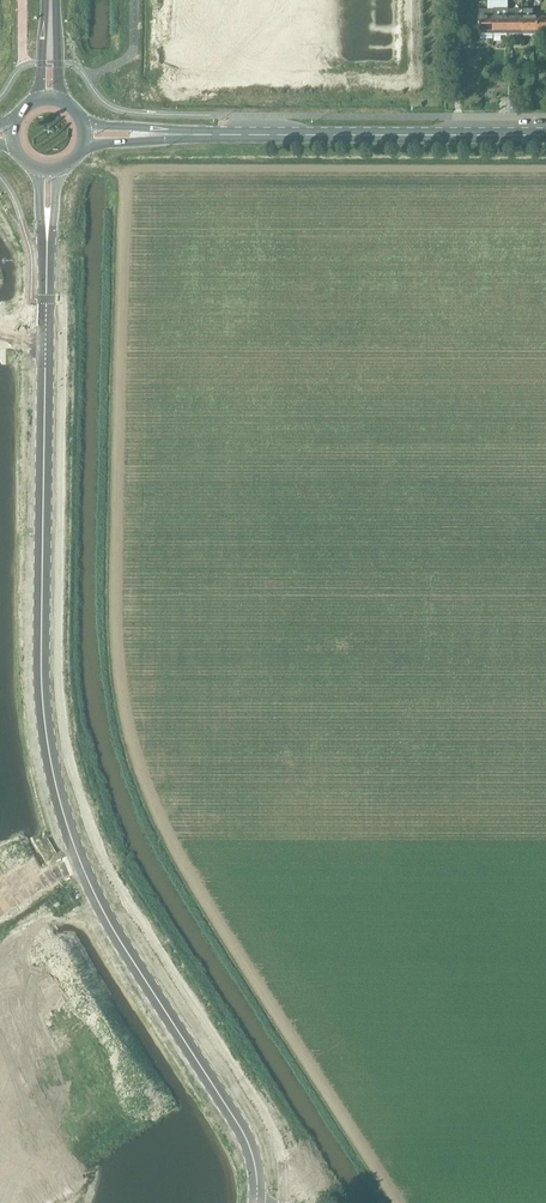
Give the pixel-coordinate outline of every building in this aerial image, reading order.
[(492,36),(492,9),(492,10),(477,10),(477,18),(470,18),(470,29),(477,29),(477,36),(492,36)] [(508,10),(508,9),(492,9),(492,36),(507,36),(508,10)] [(522,10),(508,10),(507,36),(522,36),(522,10)] [(522,36),(545,36),(545,18),(531,18),(531,10),(522,10),(522,36)] [(313,1165),(309,1160),(303,1163),(307,1169),(313,1165)]
